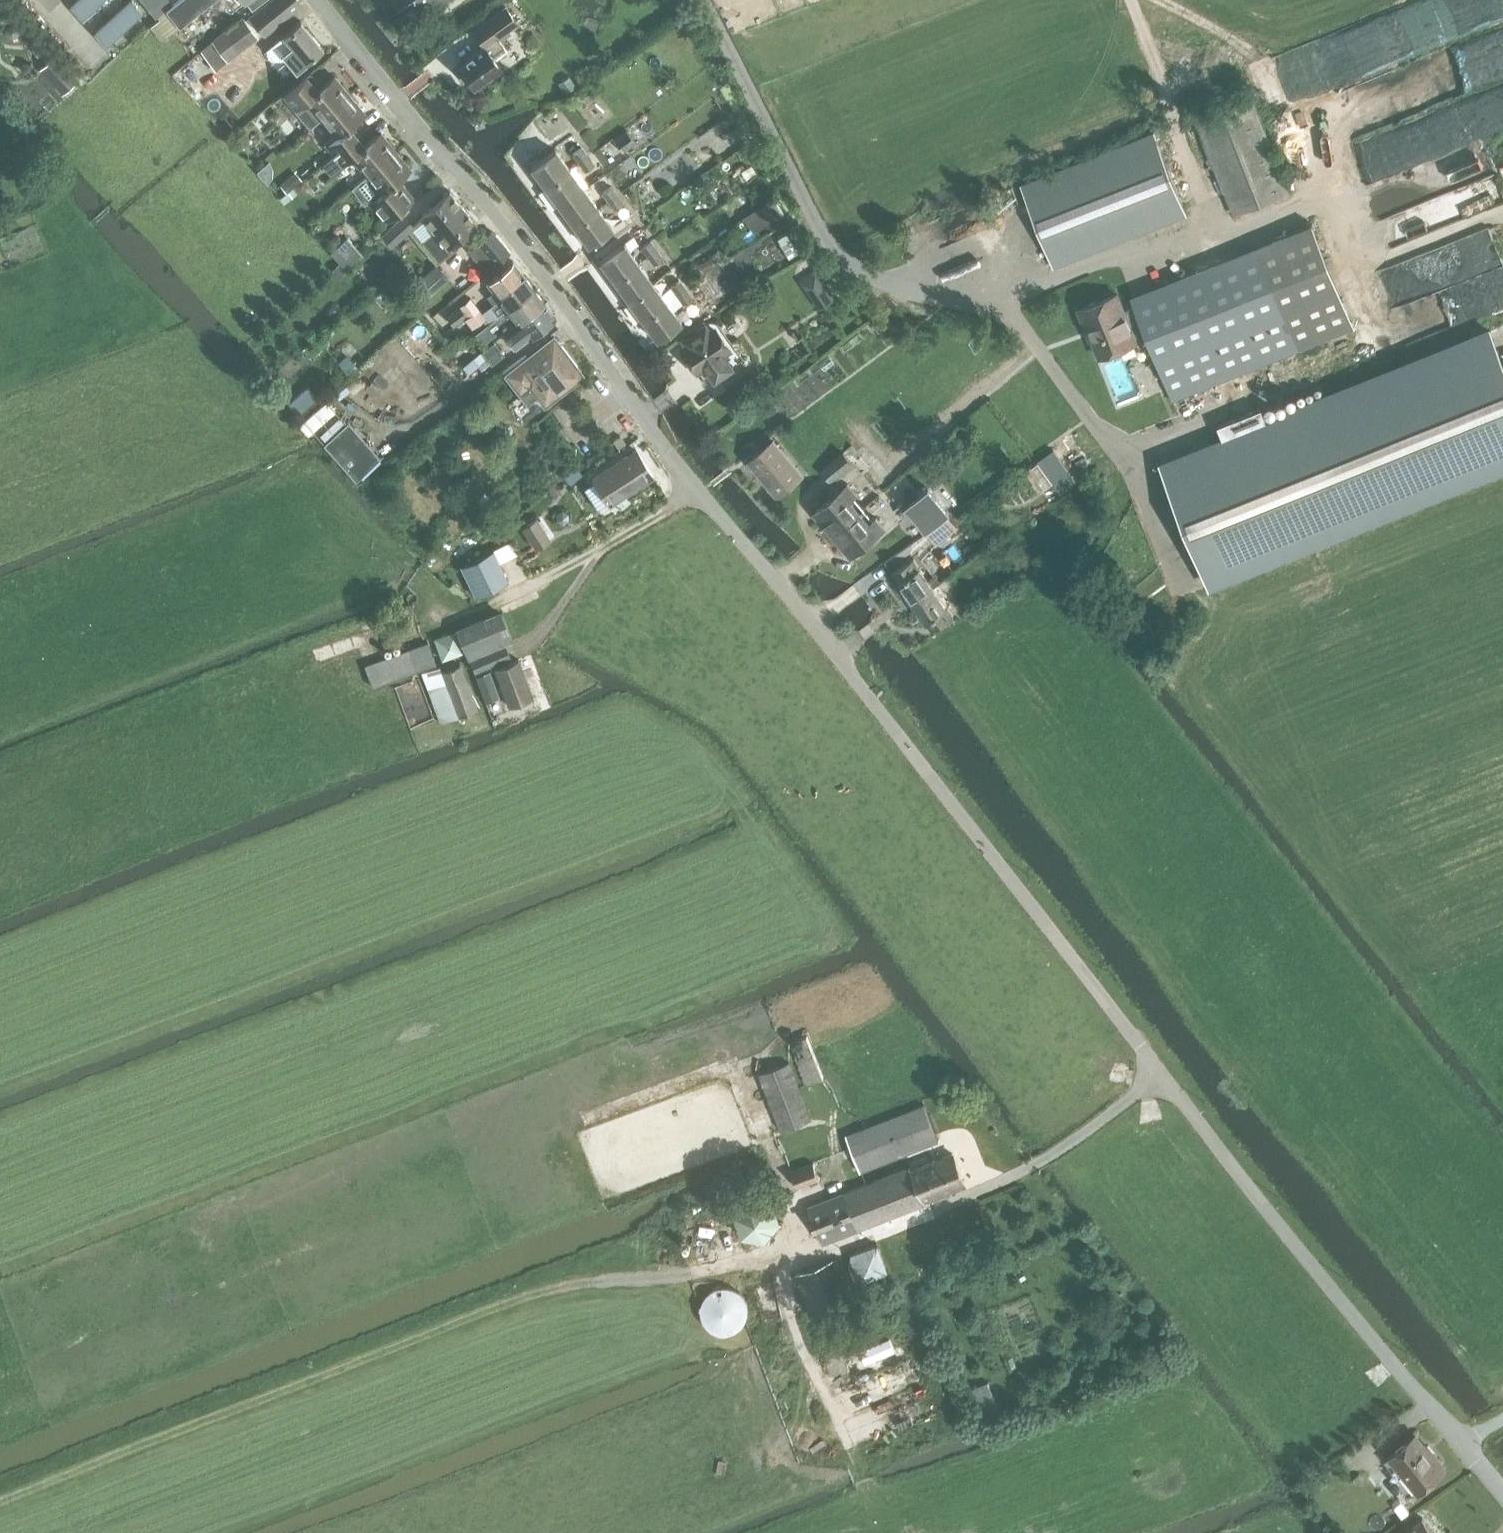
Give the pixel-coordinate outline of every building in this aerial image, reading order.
[(70,3),(82,16),(100,0),(74,0),(70,3)] [(94,30),(106,43),(142,12),(132,0),(128,0),(94,30)] [(148,24),(161,40),(180,25),(213,0),(176,0),(165,8),(166,10),(148,24)] [(244,1),(245,0),(251,8),(262,0),(244,0),(244,1)] [(302,2),(300,0),(269,0),(249,16),(264,33),(302,2)] [(405,15),(427,0),(395,0),(405,15)] [(474,87),(502,66),(494,55),(507,46),(501,39),(498,35),(518,20),(507,5),(474,29),(485,44),(457,65),(474,87)] [(226,60),(238,52),(259,36),(243,15),(222,31),(210,40),(226,60)] [(296,69),(323,47),(301,20),(282,35),(291,45),(282,52),(296,69)] [(43,55),(45,50),(42,45),(36,44),(31,47),(31,54),(36,58),(43,55)] [(53,56),(41,67),(63,91),(75,80),(53,56)] [(319,119),(350,94),(334,75),(320,87),(308,73),(283,93),(310,126),(319,118),(319,119)] [(333,154),(357,135),(349,126),(365,112),(350,94),(319,119),(333,135),(324,142),(333,154)] [(1233,215),(1291,193),(1254,97),(1196,120),(1233,215)] [(332,153),(321,162),(331,174),(351,157),(352,158),(366,174),(396,149),(380,131),(364,144),(357,135),(333,154),(332,153)] [(1054,267),(1186,215),(1154,133),(1022,185),(1054,267)] [(578,161),(588,154),(582,146),(573,153),(578,161)] [(544,184),(570,166),(556,147),(530,166),(544,184)] [(396,149),(366,174),(379,191),(370,198),(387,220),(414,197),(399,178),(411,168),(396,149)] [(588,154),(578,161),(584,171),(595,164),(588,154)] [(747,179),(757,172),(750,163),(741,171),(747,179)] [(558,203),(586,182),(574,166),(571,168),(570,166),(544,184),(558,203)] [(287,191),(301,179),(295,172),(281,184),(287,191)] [(572,222),(597,205),(584,187),(588,184),(586,182),(558,203),(572,222)] [(606,199),(616,192),(611,185),(601,192),(606,199)] [(414,225),(408,229),(419,242),(435,261),(450,249),(447,244),(475,220),(449,189),(421,213),(423,215),(413,224),(414,225)] [(616,192),(606,199),(614,210),(624,202),(616,192)] [(773,197),(755,208),(767,226),(785,214),(773,197)] [(597,205),(572,222),(589,245),(614,227),(597,205)] [(1118,291),(1077,308),(1099,358),(1138,342),(1136,336),(1146,332),(1174,400),(1300,349),(1355,327),(1314,223),(1258,246),(1132,296),(1136,305),(1125,310),(1118,291)] [(484,270),(509,251),(492,230),(468,249),(484,270)] [(788,257),(798,252),(787,233),(777,238),(788,257)] [(347,269),(364,253),(347,235),(330,251),(347,269)] [(645,253),(655,246),(651,240),(641,247),(645,253)] [(612,277),(637,259),(624,241),(599,260),(612,277)] [(655,246),(645,253),(654,264),(663,257),(655,246)] [(703,272),(715,265),(710,257),(698,264),(703,272)] [(630,302),(655,283),(637,259),(612,277),(630,302)] [(497,294),(524,274),(514,260),(486,281),(493,290),(487,295),(493,303),(500,298),(497,294)] [(339,262),(331,270),(338,277),(347,270),(339,262)] [(414,286),(408,291),(418,302),(423,298),(424,299),(449,278),(435,263),(412,284),(414,286)] [(497,315),(534,287),(524,274),(497,294),(500,298),(493,303),(490,305),(497,314),(497,315)] [(655,283),(630,302),(643,320),(668,301),(676,295),(686,288),(679,278),(661,291),(655,283)] [(497,314),(475,332),(483,342),(498,330),(498,331),(505,325),(507,328),(511,325),(509,323),(516,318),(517,321),(544,301),(534,287),(497,315),(497,314)] [(686,288),(676,295),(682,303),(692,296),(686,288)] [(468,315),(468,316),(479,308),(470,297),(460,304),(446,314),(454,325),(468,315)] [(505,325),(498,331),(500,334),(503,332),(513,345),(527,335),(554,314),(544,301),(517,321),(516,318),(509,323),(511,325),(507,328),(505,325)] [(668,301),(643,320),(657,339),(682,320),(673,308),(668,301)] [(479,308),(468,316),(474,324),(485,316),(479,308)] [(709,325),(707,322),(685,337),(691,345),(683,351),(694,367),(702,362),(714,379),(733,366),(727,357),(729,355),(727,352),(732,349),(714,322),(709,325)] [(1158,461),(1209,588),(1502,470),(1502,359),(1490,327),(1265,418),(1261,407),(1217,424),(1221,436),(1158,461)] [(544,406),(585,375),(554,334),(504,373),(527,404),(537,396),(544,406)] [(451,338),(443,345),(451,354),(459,348),(451,338)] [(493,340),(481,350),(491,362),(504,352),(493,340)] [(346,354),(337,361),(347,374),(356,367),(346,354)] [(474,356),(462,365),(468,372),(479,363),(474,356)] [(342,381),(331,390),(339,399),(350,390),(342,381)] [(308,385),(288,401),(297,413),(317,397),(308,385)] [(340,415),(319,433),(326,441),(322,445),(355,481),(380,460),(347,422),(340,415)] [(778,495),(804,473),(775,439),(749,461),(778,495)] [(593,481),(583,487),(596,507),(606,501),(608,504),(653,475),(636,449),(591,478),(593,481)] [(832,481),(851,465),(854,462),(845,451),(822,470),(832,481)] [(1070,469),(1054,481),(1061,491),(1077,479),(1070,469)] [(871,520),(854,500),(860,495),(850,483),(815,512),(850,555),(886,526),(877,515),(871,520)] [(534,548),(551,539),(537,517),(521,526),(534,548)] [(507,581),(493,550),(459,566),(474,597),(507,581)] [(912,600),(936,584),(922,563),(921,564),(915,556),(892,572),(912,600)] [(936,584),(912,600),(933,629),(954,614),(948,606),(950,604),(936,584)] [(490,613),(455,627),(468,658),(469,658),(505,643),(512,640),(500,608),(490,613)] [(372,685),(435,662),(427,641),(364,664),(372,685)] [(505,643),(469,658),(474,671),(511,658),(505,643)] [(507,705),(532,696),(518,657),(493,666),(507,705)] [(441,670),(458,716),(477,708),(461,663),(441,670)] [(440,723),(458,716),(441,670),(439,665),(421,672),(440,723)] [(806,1084),(824,1077),(807,1036),(789,1042),(806,1084)] [(781,1130),(812,1118),(790,1061),(759,1073),(781,1130)] [(860,1171),(939,1140),(925,1104),(846,1135),(860,1171)] [(966,1184),(954,1152),(911,1169),(910,1166),(808,1205),(822,1243),(924,1204),(923,1201),(966,1184)] [(797,1187),(820,1180),(813,1162),(791,1170),(797,1187)] [(769,1243),(784,1225),(774,1201),(751,1198),(736,1216),(745,1240),(769,1243)] [(810,1312),(848,1298),(834,1260),(796,1274),(810,1312)] [(702,1305),(702,1310),(703,1315),(705,1321),(708,1325),(712,1328),(712,1329),(717,1331),(723,1333),(728,1332),(734,1331),(739,1328),(743,1324),(746,1319),(748,1314),(748,1308),(747,1303),(745,1298),(741,1293),(737,1290),(732,1288),(726,1286),(721,1287),(715,1288),(711,1291),(707,1295),(704,1300),(702,1305)] [(1070,1316),(1077,1312),(1074,1305),(1067,1309),(1070,1316)] [(987,1381),(971,1388),(982,1417),(998,1411),(987,1381)] [(1391,1475),(1395,1480),(1411,1499),(1423,1489),(1421,1487),(1446,1466),(1428,1443),(1426,1445),(1417,1433),(1384,1459),(1395,1472),(1391,1475)] [(1404,1532),(1437,1532),(1424,1517),(1404,1532)]
